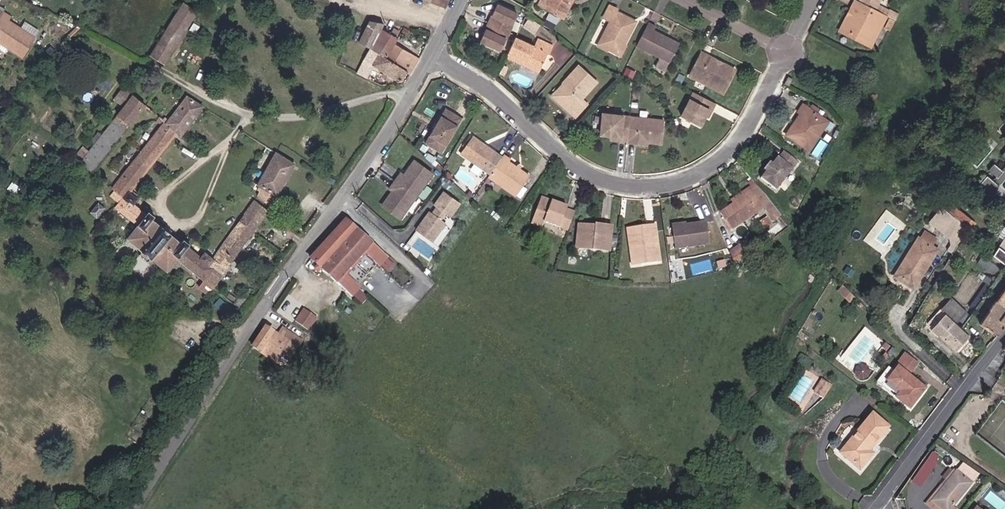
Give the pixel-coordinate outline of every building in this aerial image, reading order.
[(583,6),(586,0),(562,0),(555,13),(571,21),(579,4),(583,6)] [(889,6),(892,0),(872,0),(870,3),(898,17),(899,17),(901,12),(889,6)] [(863,32),(856,29),(861,18),(865,20),(866,17),(862,16),(869,3),(865,1),(849,34),(882,50),(885,42),(877,38),(875,43),(861,36),(863,32)] [(157,55),(171,64),(205,10),(192,2),(157,55)] [(489,41),(510,51),(527,13),(506,3),(489,41)] [(877,38),(885,42),(898,17),(870,3),(869,3),(862,16),(866,17),(865,20),(861,18),(856,29),(863,32),(861,36),(875,43),(877,38)] [(571,21),(575,23),(583,6),(579,4),(571,21)] [(637,40),(640,42),(648,25),(629,15),(630,13),(621,9),(616,20),(623,24),(610,47),(628,57),(637,40)] [(29,50),(41,30),(14,13),(10,19),(4,15),(0,21),(0,38),(1,38),(4,34),(15,41),(29,50)] [(377,46),(388,27),(390,23),(377,21),(369,41),(377,46)] [(393,57),(402,43),(406,38),(388,27),(377,46),(393,57)] [(646,52),(679,68),(689,47),(663,34),(665,30),(659,27),(646,52)] [(12,45),(15,41),(4,34),(1,38),(12,45)] [(557,58),(559,58),(563,49),(548,42),(545,49),(526,40),(517,59),(531,66),(533,62),(551,70),(557,58)] [(628,57),(631,58),(640,42),(637,40),(628,57)] [(417,73),(425,58),(402,43),(393,57),(415,72),(417,73)] [(415,72),(393,57),(377,46),(364,69),(375,76),(382,67),(406,83),(411,79),(415,72)] [(699,81),(732,98),(744,74),(733,67),(729,70),(725,68),(725,66),(725,63),(711,57),(699,81)] [(594,101),(609,85),(590,68),(577,81),(580,83),(572,92),(572,93),(572,102),(572,103),(583,112),(579,115),(585,120),(599,106),(594,101)] [(795,86),(800,89),(804,80),(798,78),(795,86)] [(572,103),(572,102),(572,93),(572,92),(580,83),(577,81),(561,98),(579,115),(583,112),(572,103)] [(132,101),(141,90),(130,83),(122,94),(132,101)] [(133,118),(136,120),(152,100),(141,90),(132,101),(87,159),(96,166),(133,118)] [(712,128),(717,118),(721,111),(724,113),(727,106),(706,95),(694,119),(712,128)] [(152,196),(143,188),(188,133),(191,135),(212,107),(196,97),(178,119),(175,118),(122,184),(124,186),(120,192),(124,195),(128,190),(132,193),(123,203),(146,222),(135,236),(175,271),(181,264),(184,266),(189,260),(220,286),(270,215),(256,206),(221,256),(214,249),(207,256),(199,249),(202,246),(193,238),(190,242),(164,219),(166,216),(159,210),(156,212),(146,204),(152,196)] [(826,135),(836,121),(813,105),(807,112),(810,114),(794,135),(818,152),(829,137),(826,135)] [(434,148),(451,157),(471,120),(454,112),(446,127),(448,128),(444,135),(442,134),(434,148)] [(631,145),(639,146),(642,119),(613,116),(611,138),(624,140),(632,141),(631,145)] [(659,144),(673,146),(676,123),(642,119),(639,146),(648,147),(648,143),(659,144)] [(502,177),(513,160),(482,140),(471,157),(502,177)] [(788,190),(810,161),(796,150),(790,157),(789,156),(784,162),(781,160),(775,167),(779,170),(773,178),(788,190)] [(260,199),(274,209),(303,166),(284,154),(261,190),(265,192),(260,199)] [(827,164),(831,167),(835,160),(830,158),(827,164)] [(499,180),(528,199),(540,179),(519,166),(521,163),(514,159),(513,160),(502,177),(499,180)] [(390,207),(408,221),(442,178),(425,164),(413,178),(411,176),(399,191),(402,193),(390,207)] [(1000,169),(994,176),(1002,183),(999,187),(993,181),(986,189),(998,199),(1004,191),(1001,188),(1003,186),(1004,188),(1004,174),(1000,169)] [(733,211),(745,229),(776,208),(781,214),(788,209),(770,186),(758,195),(746,203),(733,211)] [(744,199),(746,203),(758,195),(755,192),(744,199)] [(458,221),(469,208),(454,196),(443,209),(448,213),(443,219),(438,215),(424,234),(439,246),(454,227),(449,224),(454,218),(458,221)] [(98,209),(103,213),(112,202),(107,198),(98,209)] [(580,231),(586,214),(578,211),(579,208),(569,204),(567,207),(564,206),(565,203),(552,198),(542,223),(554,228),(556,222),(580,231)] [(963,239),(969,229),(944,207),(932,220),(952,238),(951,244),(950,247),(947,252),(953,256),(963,239)] [(718,221),(689,225),(693,247),(722,243),(718,221)] [(354,222),(320,260),(328,267),(331,270),(346,283),(361,296),(362,297),(369,289),(360,280),(361,279),(369,286),(386,265),(378,258),(380,257),(389,265),(396,256),(354,222)] [(591,249),(622,250),(623,226),(608,225),(608,229),(603,229),(603,227),(591,226),(591,249)] [(641,234),(643,255),(652,254),(654,268),(674,265),(669,226),(651,228),(652,233),(641,234)] [(938,251),(918,239),(914,246),(907,242),(900,254),(907,258),(896,277),(916,289),(926,272),(938,251)] [(993,254),(1004,264),(1004,241),(993,254)] [(753,244),(742,252),(748,266),(762,255),(753,244)] [(645,269),(654,268),(652,254),(643,255),(645,269)] [(851,307),(857,300),(842,287),(836,294),(851,307)] [(997,301),(1004,307),(1004,289),(997,301)] [(943,309),(959,324),(971,311),(954,296),(943,309)] [(999,337),(1004,328),(1004,307),(997,301),(981,324),(999,337)] [(935,329),(947,317),(941,311),(929,323),(935,329)] [(325,319),(318,314),(309,327),(316,332),(325,319)] [(969,338),(947,317),(935,329),(933,330),(957,352),(969,338)] [(966,323),(970,326),(975,320),(970,317),(966,323)] [(281,360),(287,352),(297,357),(308,341),(297,333),(293,339),(285,334),(273,325),(260,344),(281,360)] [(293,339),(297,333),(289,327),(285,334),(293,339)] [(914,408),(930,390),(905,369),(900,374),(897,371),(885,384),(914,408)] [(824,382),(817,392),(825,398),(832,386),(824,382)] [(862,471),(874,455),(870,452),(888,429),(873,417),(843,457),(862,471)] [(930,463),(935,467),(940,461),(935,457),(930,463)] [(925,469),(931,474),(936,468),(935,467),(930,463),(925,469)] [(969,485),(964,481),(968,475),(959,468),(946,485),(943,483),(938,489),(941,491),(930,503),(938,508),(949,508),(969,485)] [(912,486),(918,490),(931,474),(925,469),(912,486)] [(930,503),(941,491),(938,489),(923,508),(925,508),(938,508),(930,503)]
